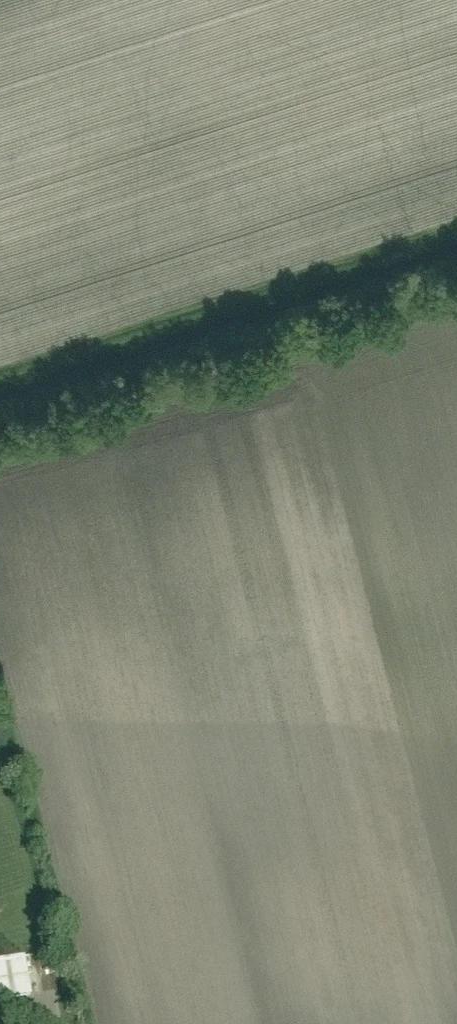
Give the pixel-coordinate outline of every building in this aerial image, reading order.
[(34,994),(29,955),(0,959),(0,998),(34,994)]
